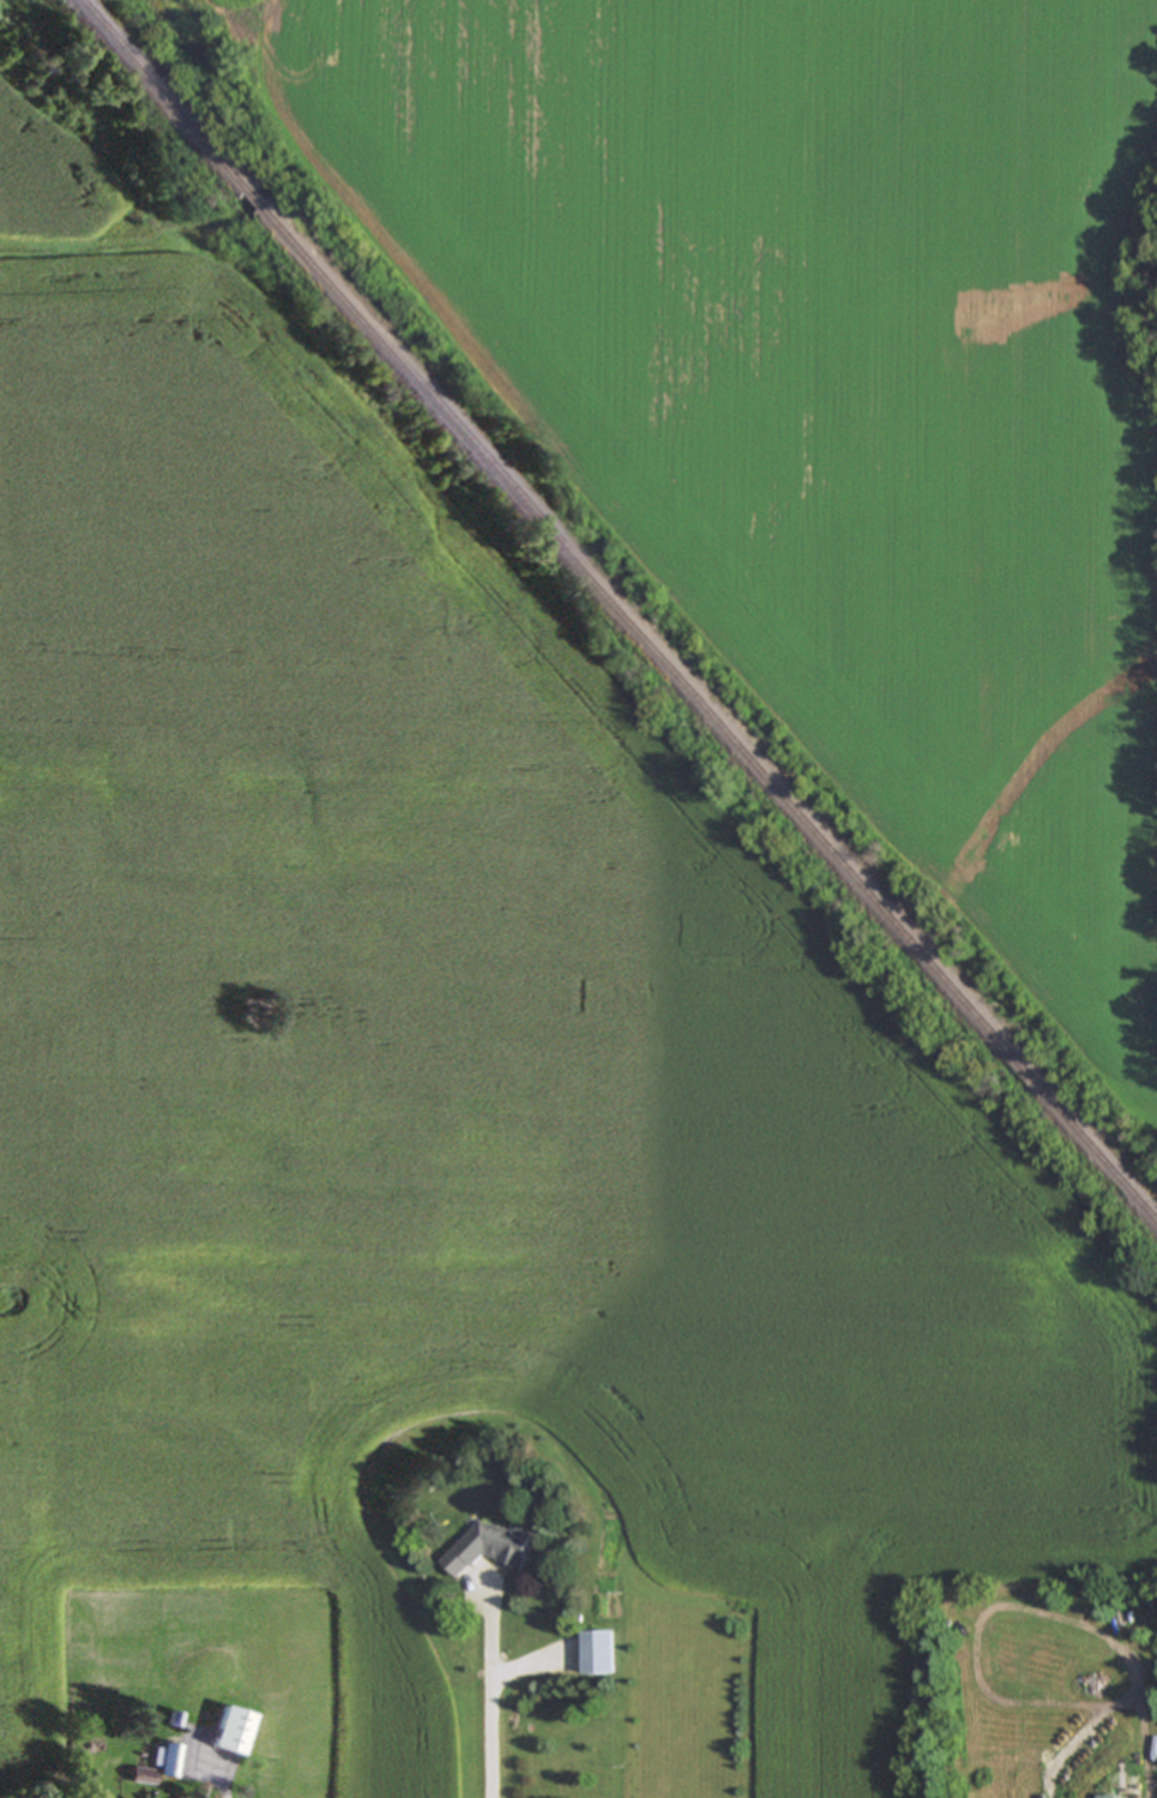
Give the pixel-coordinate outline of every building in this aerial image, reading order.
[(520,1568),(530,1531),(517,1526),(513,1529),(480,1521),(438,1561),(456,1578),(478,1557),(520,1568)] [(613,1630),(581,1630),(581,1672),(613,1672),(613,1630)]
